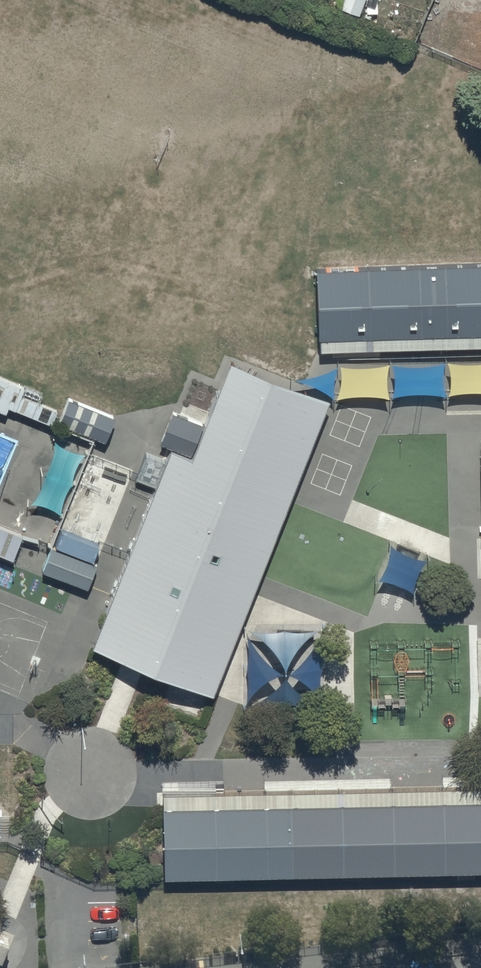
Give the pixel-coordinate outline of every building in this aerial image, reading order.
[(92,640),(209,686),(322,396),(229,359),(192,454),(168,445),(92,640)] [(0,374),(0,409),(6,411),(9,404),(51,421),(57,408),(40,401),(43,392),(0,374)] [(110,413),(67,396),(58,419),(102,436),(110,413)] [(21,532),(0,523),(0,548),(13,553),(21,532)] [(95,561),(52,544),(43,567),(86,584),(95,561)] [(480,845),(480,793),(224,797),(223,787),(174,788),(175,850),(480,845)]
